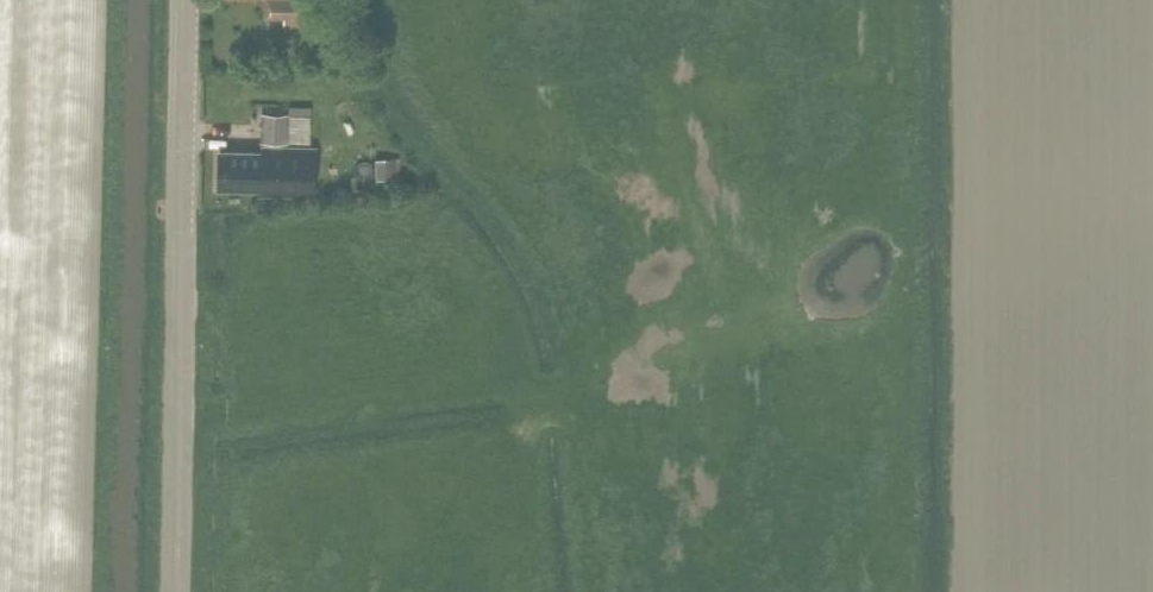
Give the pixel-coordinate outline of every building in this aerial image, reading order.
[(265,16),(284,16),(284,23),(305,24),(305,0),(266,0),(265,16)] [(261,141),(290,142),(290,112),(261,112),(261,141)] [(221,151),(220,186),(262,187),(262,191),(261,191),(261,192),(306,193),(306,192),(307,168),(307,149),(309,149),(309,147),(262,146),(262,148),(263,148),(263,151),(221,151)] [(385,158),(376,158),(377,179),(386,178),(385,158)]
